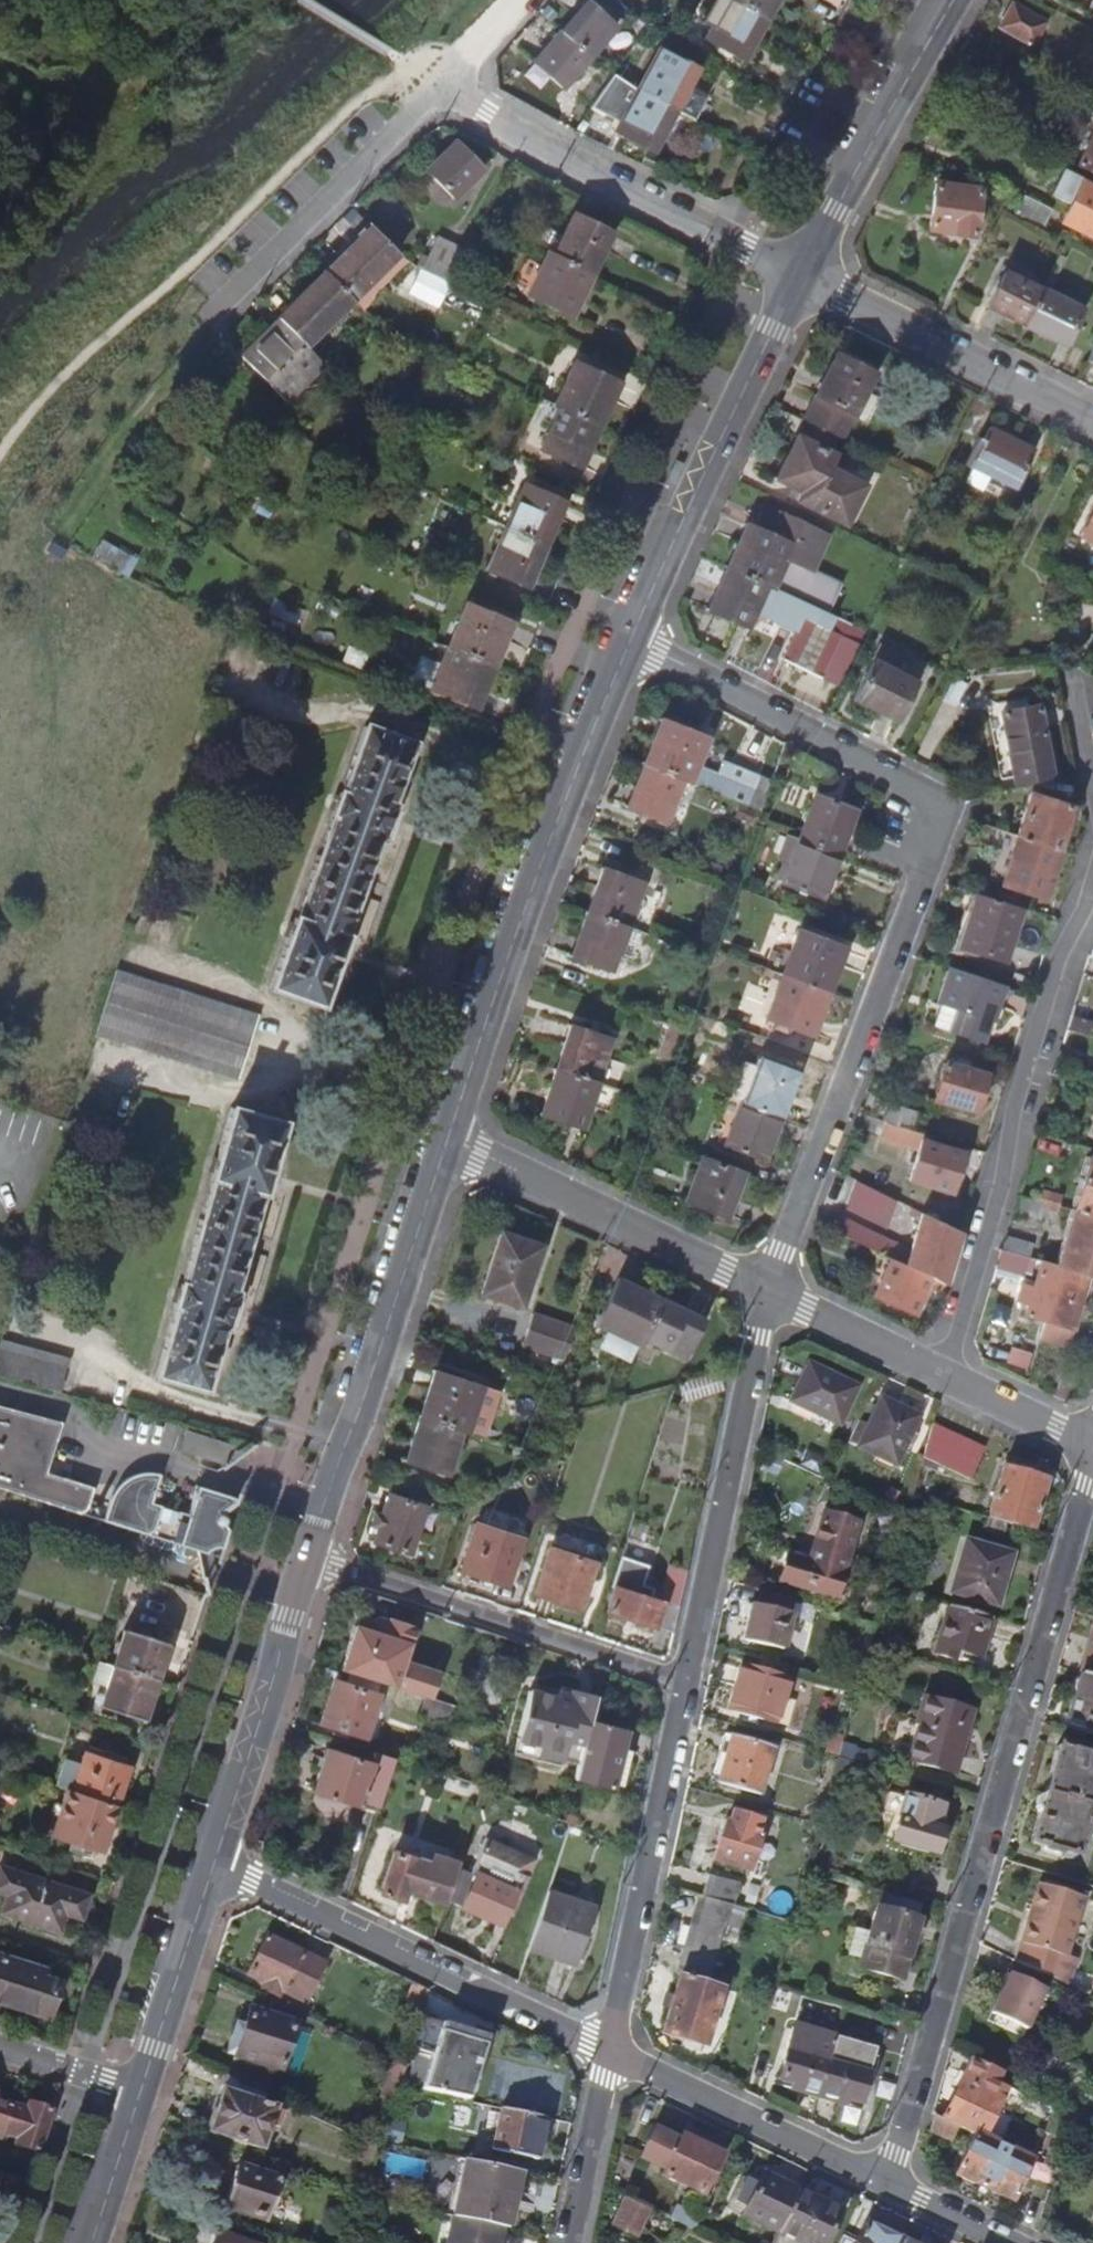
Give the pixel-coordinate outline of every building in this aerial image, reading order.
[(556,36),(588,62),(617,26),(585,0),(556,36)] [(734,0),(728,0),(706,39),(741,59),(765,18),(738,2),(734,0)] [(765,18),(776,0),(734,0),(738,2),(765,18)] [(1037,33),(1048,11),(1024,0),(1014,0),(1006,18),(1037,33)] [(588,62),(556,36),(531,66),(562,92),(588,62)] [(637,90),(674,111),(698,69),(660,48),(637,90)] [(614,75),(587,110),(621,124),(617,132),(652,150),(674,111),(637,90),(614,75)] [(1092,164),(1092,130),(1079,157),(1092,164)] [(487,169),(457,141),(429,172),(459,202),(487,169)] [(1092,233),(1092,184),(1076,176),(1056,214),(1092,233)] [(981,186),(938,179),(931,224),(973,232),(976,220),(981,221),(984,199),(979,198),(981,186)] [(1009,206),(1037,220),(1046,200),(1018,187),(1009,206)] [(560,259),(596,277),(617,236),(581,217),(560,259)] [(403,257),(402,256),(373,230),(328,277),(357,305),(403,257)] [(453,286),(470,251),(438,235),(420,270),(422,271),(453,286)] [(560,259),(555,256),(535,298),(575,318),(596,277),(560,259)] [(1025,317),(1043,281),(1003,260),(984,296),(1025,317)] [(1043,281),(1025,317),(1066,338),(1088,297),(1046,275),(1043,281)] [(357,305),(328,277),(282,324),(295,337),(312,353),(357,305)] [(324,364),(312,353),(295,337),(282,324),(279,321),(243,360),(289,404),(324,364)] [(837,431),(841,433),(875,363),(835,343),(833,347),(836,348),(818,384),(816,383),(814,387),(816,388),(803,415),(805,416),(837,431)] [(564,409),(602,427),(622,384),(581,363),(559,407),(564,409)] [(602,427),(564,409),(544,453),(582,470),(602,427)] [(837,431),(805,416),(799,430),(831,445),(837,431)] [(845,516),(863,478),(828,460),(834,447),(831,445),(799,430),(794,428),(791,433),(794,435),(778,468),(775,466),(773,471),(814,490),(810,500),(845,516)] [(979,441),(967,466),(969,467),(962,482),(979,490),(986,475),(1013,489),(1031,452),(990,431),(985,444),(979,441)] [(511,530),(549,548),(569,504),(531,487),(511,530)] [(727,563),(770,583),(772,580),(769,578),(784,548),(809,561),(812,562),(828,529),(773,502),(762,525),(747,518),(744,522),(746,523),(727,563)] [(549,548),(511,530),(490,572),(529,590),(549,548)] [(793,594),(826,609),(842,576),(812,562),(809,561),(793,594)] [(770,583),(727,563),(709,600),(707,599),(705,603),(745,621),(753,607),(797,629),(784,656),(820,673),(834,645),(846,650),(858,624),(826,609),(793,594),(770,583)] [(451,648),(496,667),(514,623),(470,604),(451,648)] [(496,667),(451,648),(432,691),(478,710),(496,667)] [(855,690),(897,710),(915,674),(872,654),(855,690)] [(1006,696),(1016,768),(1055,764),(1045,691),(1006,696)] [(646,765),(683,781),(741,807),(749,787),(711,771),(708,781),(687,772),(701,738),(662,723),(646,765)] [(365,725),(276,992),(326,1009),(345,950),(388,823),(415,742),(365,725)] [(683,781),(646,765),(629,808),(666,823),(683,781)] [(1013,822),(1055,837),(1068,795),(1027,781),(1013,822)] [(800,840),(840,855),(857,812),(816,797),(800,840)] [(1055,837),(1013,822),(980,810),(976,821),(1010,833),(998,871),(1039,885),(1055,837)] [(800,840),(789,836),(782,854),(793,859),(800,840)] [(840,855),(800,840),(793,859),(784,882),(824,897),(840,855)] [(584,914),(624,928),(641,884),(602,869),(584,914)] [(959,934),(1007,951),(1024,898),(1025,896),(977,881),(959,934)] [(624,928),(584,914),(568,956),(607,971),(624,928)] [(790,977),(829,991),(845,948),(807,933),(790,977)] [(1003,972),(947,952),(934,988),(954,995),(962,997),(954,1020),(980,1029),(992,994),(995,995),(1003,972)] [(160,1054),(178,990),(116,972),(96,1036),(160,1054)] [(829,991),(790,977),(773,1021),(812,1036),(829,991)] [(178,990),(160,1054),(239,1077),(259,1013),(178,990)] [(946,1017),(954,1020),(962,997),(954,995),(946,1017)] [(1067,1035),(1092,1043),(1092,1024),(1072,1018),(1067,1035)] [(558,1069),(597,1083),(613,1039),(574,1025),(558,1069)] [(971,1097),(983,1059),(941,1045),(928,1082),(971,1097)] [(745,1100),(783,1114),(800,1070),(762,1056),(745,1100)] [(597,1083),(558,1069),(542,1112),(581,1126),(597,1083)] [(886,1105),(890,1106),(913,1114),(920,1095),(892,1085),(886,1105)] [(783,1114),(745,1100),(728,1143),(767,1158),(783,1114)] [(230,1105),(155,1379),(206,1392),(229,1309),(265,1177),(281,1119),(230,1105)] [(913,1114),(890,1106),(885,1122),(915,1132),(904,1165),(945,1177),(957,1138),(928,1130),(931,1120),(913,1114)] [(1063,1146),(1080,1150),(1082,1142),(1066,1137),(1063,1146)] [(744,1170),(706,1156),(688,1201),(726,1216),(744,1170)] [(1070,1214),(1054,1268),(1061,1270),(1077,1274),(1092,1278),(1092,1161),(1086,1159),(1070,1214)] [(883,1178),(858,1165),(846,1189),(871,1203),(883,1178)] [(926,1258),(937,1264),(953,1213),(915,1194),(904,1230),(842,1202),(835,1215),(885,1239),(926,1258)] [(523,1303),(542,1244),(504,1231),(484,1290),(523,1303)] [(926,1258),(885,1239),(866,1276),(906,1298),(926,1258)] [(1006,1239),(1002,1252),(1015,1256),(1031,1260),(1032,1260),(1035,1247),(1006,1239)] [(1015,1256),(1002,1252),(999,1263),(997,1269),(1027,1277),(1032,1260),(1031,1260),(1015,1256)] [(1054,1268),(1043,1265),(1034,1290),(1023,1286),(1017,1302),(1029,1306),(1025,1317),(1042,1323),(1037,1340),(1065,1349),(1084,1288),(1074,1285),(1058,1281),(1061,1270),(1054,1268)] [(1077,1274),(1061,1270),(1058,1281),(1074,1285),(1077,1274)] [(635,1359),(644,1339),(661,1300),(618,1279),(597,1322),(611,1329),(605,1344),(635,1359)] [(661,1300),(644,1339),(685,1359),(704,1321),(661,1300)] [(575,1328),(533,1314),(523,1346),(565,1360),(575,1328)] [(60,1393),(70,1358),(2,1340),(0,1345),(0,1377),(60,1393)] [(790,1402),(838,1425),(855,1390),(808,1367),(790,1402)] [(462,1431),(469,1433),(484,1388),(436,1372),(421,1417),(462,1431)] [(685,1402),(724,1391),(719,1375),(680,1386),(685,1402)] [(896,1468),(919,1422),(883,1405),(860,1451),(896,1468)] [(96,1519),(101,1505),(89,1501),(92,1488),(45,1474),(62,1423),(0,1407),(0,1489),(96,1519)] [(462,1431),(421,1417),(408,1459),(448,1472),(462,1431)] [(931,1424),(921,1461),(962,1480),(978,1448),(931,1424)] [(182,1449),(203,1457),(208,1439),(187,1432),(182,1449)] [(228,1446),(208,1439),(203,1457),(223,1464),(228,1446)] [(246,1450),(254,1445),(231,1439),(229,1447),(235,1449),(237,1448),(246,1450)] [(985,1517),(1003,1522),(1027,1529),(1043,1477),(1009,1466),(1006,1473),(998,1470),(985,1517)] [(102,1521),(149,1536),(158,1533),(162,1528),(168,1509),(151,1504),(160,1474),(148,1472),(140,1474),(131,1476),(122,1482),(114,1489),(109,1497),(102,1521)] [(216,1547),(220,1549),(226,1530),(222,1525),(225,1522),(225,1517),(221,1512),(236,1500),(237,1498),(199,1486),(189,1515),(208,1521),(198,1552),(202,1552),(216,1547)] [(375,1540),(411,1552),(426,1506),(390,1495),(384,1513),(377,1511),(373,1523),(380,1525),(375,1540)] [(149,1536),(198,1552),(208,1521),(189,1515),(168,1509),(162,1528),(158,1533),(149,1536)] [(787,1559),(779,1583),(835,1600),(859,1524),(826,1514),(810,1565),(787,1559)] [(1003,1522),(985,1517),(981,1529),(1000,1534),(1003,1522)] [(492,1584),(506,1589),(508,1583),(523,1537),(478,1522),(461,1574),(475,1578),(473,1584),(490,1590),(492,1584)] [(1007,1556),(964,1544),(951,1591),(993,1602),(1007,1556)] [(582,1609),(595,1566),(552,1553),(538,1595),(582,1609)] [(609,1613),(675,1635),(677,1635),(693,1572),(688,1571),(675,1567),(666,1605),(652,1601),(654,1591),(642,1587),(648,1567),(620,1558),(612,1587),(615,1589),(609,1613)] [(186,1626),(194,1602),(131,1581),(123,1606),(186,1626)] [(793,1601),(756,1590),(752,1607),(747,1606),(743,1623),(746,1624),(741,1643),(779,1653),(793,1601)] [(989,1618),(946,1606),(932,1653),(954,1660),(956,1652),(977,1658),(989,1618)] [(355,1624),(339,1670),(394,1688),(427,1699),(436,1671),(403,1661),(413,1628),(379,1617),(371,1619),(367,1629),(355,1624)] [(1079,1675),(1092,1679),(1092,1625),(1079,1675)] [(124,1628),(113,1664),(156,1678),(168,1641),(124,1628)] [(144,1719),(156,1678),(113,1664),(100,1706),(144,1719)] [(776,1724),(787,1681),(739,1668),(727,1711),(776,1724)] [(1079,1675),(1076,1674),(1063,1719),(1092,1728),(1092,1679),(1079,1675)] [(362,1737),(376,1695),(332,1681),(318,1723),(362,1737)] [(548,1759),(576,1766),(587,1722),(594,1697),(571,1691),(568,1702),(530,1692),(512,1756),(546,1766),(548,1759)] [(911,1762),(954,1774),(973,1712),(925,1698),(918,1724),(921,1725),(911,1762)] [(450,1709),(423,1700),(419,1716),(445,1724),(450,1709)] [(625,1732),(587,1722),(576,1766),(572,1780),(611,1790),(625,1732)] [(758,1797),(771,1749),(722,1735),(711,1779),(718,1781),(717,1786),(758,1797)] [(1092,1791),(1092,1758),(1054,1747),(1026,1842),(1074,1856),(1092,1791)] [(313,1791),(377,1811),(394,1758),(373,1752),(371,1763),(326,1750),(313,1791)] [(81,1752),(69,1791),(116,1806),(128,1766),(81,1752)] [(101,1852),(116,1806),(69,1791),(64,1789),(49,1836),(101,1852)] [(942,1807),(904,1796),(891,1841),(936,1854),(942,1832),(936,1830),(942,1807)] [(730,1820),(723,1818),(711,1860),(750,1871),(762,1829),(757,1827),(759,1819),(732,1811),(730,1820)] [(516,1899),(535,1857),(487,1836),(472,1870),(476,1871),(461,1905),(499,1922),(511,1897),(516,1899)] [(405,1891),(443,1904),(456,1865),(430,1857),(429,1865),(393,1853),(381,1894),(401,1901),(405,1891)] [(86,1895),(0,1868),(0,1893),(6,1895),(0,1913),(0,1914),(57,1933),(63,1914),(78,1918),(86,1895)] [(728,1905),(732,1906),(738,1885),(707,1877),(701,1897),(728,1905)] [(1018,1963),(1069,1987),(1076,1962),(1068,1960),(1084,1898),(1039,1885),(1018,1963)] [(919,1905),(881,1894),(876,1914),(872,1913),(865,1936),(852,1933),(844,1960),(857,1964),(856,1970),(899,1982),(915,1926),(913,1925),(919,1905)] [(728,1905),(701,1897),(698,1897),(690,1928),(719,1935),(728,1905)] [(586,1930),(539,1912),(528,1945),(574,1963),(586,1930)] [(676,1977),(704,1985),(716,1941),(688,1933),(676,1977)] [(304,2002),(321,1964),(266,1937),(247,1975),(263,1982),(263,1987),(276,1994),(279,1990),(304,2002)] [(47,2016),(58,1981),(42,1975),(44,1969),(0,1955),(0,2001),(47,2016)] [(1043,1990),(1008,1974),(998,1995),(989,2014),(1024,2030),(1043,1990)] [(704,1985),(676,1977),(660,2035),(700,2047),(717,1989),(704,1985)] [(279,2069),(294,2024),(249,2009),(241,2033),(234,2031),(228,2053),(279,2069)] [(472,2032),(419,2016),(411,2044),(432,2050),(421,2084),(468,2098),(475,2076),(480,2057),(466,2053),(472,2032)] [(1038,2037),(1054,2042),(1058,2030),(1042,2025),(1038,2037)] [(817,2098),(834,2040),(795,2028),(779,2079),(799,2085),(797,2091),(817,2098)] [(834,2040),(817,2098),(837,2104),(839,2097),(859,2103),(876,2048),(835,2036),(834,2040)] [(997,2071),(971,2058),(942,2116),(957,2124),(977,2134),(982,2136),(1007,2087),(993,2080),(997,2071)] [(262,2101),(263,2093),(226,2075),(208,2132),(260,2149),(273,2106),(262,2101)] [(37,2152),(50,2111),(28,2104),(26,2112),(8,2106),(0,2131),(17,2137),(15,2145),(37,2152)] [(547,2144),(553,2120),(484,2105),(483,2111),(498,2115),(491,2148),(537,2158),(540,2144),(547,2144)] [(936,2113),(932,2126),(951,2136),(957,2124),(942,2116),(936,2113)] [(1053,2149),(1062,2122),(1052,2118),(1048,2132),(1041,2137),(1039,2145),(1053,2149)] [(703,2190),(722,2151),(683,2133),(681,2138),(656,2126),(642,2155),(667,2167),(664,2172),(703,2190)] [(982,2136),(977,2134),(957,2176),(1013,2204),(1033,2162),(982,2136)] [(515,2170),(466,2160),(454,2217),(468,2220),(499,2227),(507,2229),(519,2171),(515,2170)] [(257,2216),(269,2176),(236,2165),(222,2205),(257,2216)] [(777,2231),(798,2187),(763,2170),(758,2181),(746,2176),(735,2198),(747,2204),(742,2214),(777,2231)] [(8,2210),(17,2181),(0,2175),(0,2207),(8,2210)] [(798,2187),(777,2231),(772,2242),(827,2242),(843,2209),(798,2187)] [(647,2209),(623,2197),(610,2223),(634,2235),(647,2209)] [(499,2227),(468,2220),(454,2217),(448,2242),(496,2242),(499,2227)] [(904,2238),(868,2220),(859,2240),(845,2232),(840,2242),(901,2242),(904,2238)] [(214,2232),(210,2242),(243,2242),(214,2232)]
